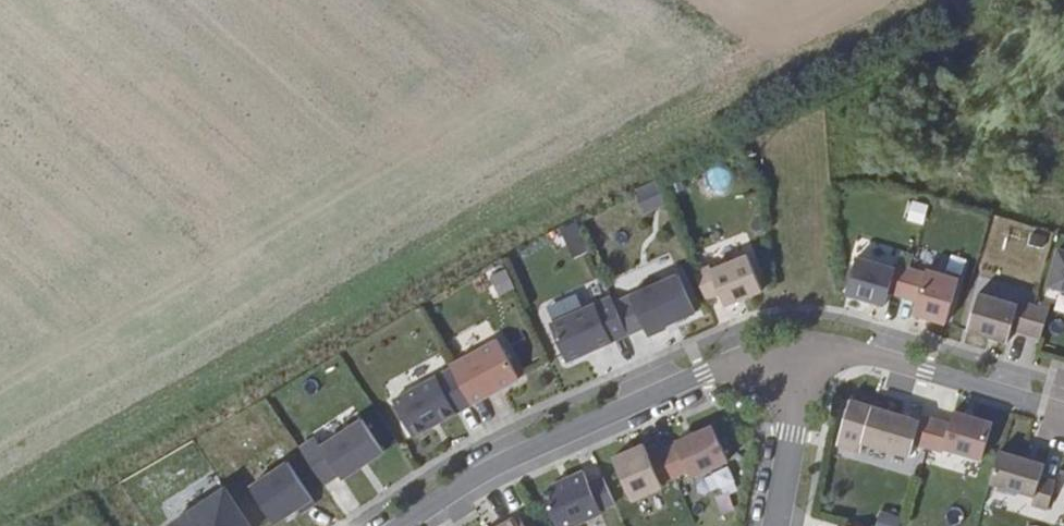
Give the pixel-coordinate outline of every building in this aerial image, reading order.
[(655,178),(634,187),(644,211),(665,202),(655,178)] [(749,246),(694,269),(705,299),(720,293),(724,306),(765,289),(749,246)] [(1063,298),(1063,256),(1057,253),(1045,292),(1063,298)] [(886,299),(899,303),(908,276),(893,271),(892,275),(853,263),(843,300),(881,312),(886,299)] [(697,307),(681,269),(614,297),(629,333),(648,326),(649,330),(668,324),(666,319),(697,307)] [(908,276),(899,303),(914,307),(912,321),(945,330),(956,286),(924,277),(923,281),(908,276)] [(629,333),(614,297),(612,291),(549,320),(565,360),(629,333)] [(1007,340),(1022,344),(1030,316),(1015,312),(1014,316),(974,305),(965,343),(1004,353),(1007,340)] [(1030,316),(1022,344),(1037,348),(1045,321),(1030,316)] [(451,362),(453,365),(472,401),(474,404),(521,378),(498,334),(451,362)] [(453,365),(394,396),(413,435),(472,401),(453,365)] [(385,446),(363,414),(321,442),(316,436),(300,447),(325,484),(340,473),(343,476),(385,446)] [(902,452),(917,456),(925,429),(910,424),(909,430),(862,416),(852,451),(899,465),(902,452)] [(925,429),(917,456),(933,461),(933,458),(973,469),(983,432),(945,421),(941,433),(932,432),(925,429)] [(665,453),(653,459),(664,487),(678,482),(679,486),(711,472),(690,429),(660,443),(665,453)] [(664,487),(653,459),(638,466),(634,455),(602,467),(621,511),(652,497),(650,493),(664,487)] [(315,496),(287,457),(250,481),(276,522),(315,496)] [(990,460),(981,493),(1020,504),(1018,514),(1031,517),(1040,490),(1027,486),(1031,472),(990,460)] [(592,486),(580,490),(574,478),(543,492),(544,498),(532,503),(542,525),(582,525),(591,522),(591,518),(604,513),(592,486)] [(225,481),(167,519),(171,525),(257,525),(225,481)] [(876,525),(900,525),(903,517),(881,510),(876,525)]
